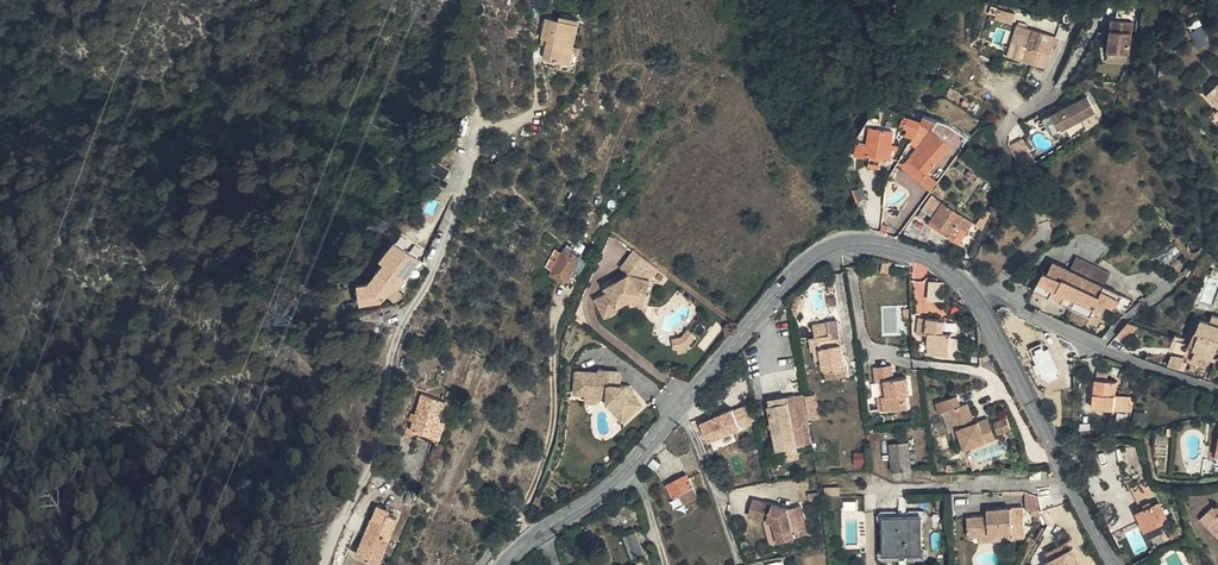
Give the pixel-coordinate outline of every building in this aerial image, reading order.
[(1121,15),(1136,17),(1138,0),(1123,0),(1121,15)] [(1017,12),(1000,6),(997,17),(1014,22),(1017,12)] [(1136,17),(1121,15),(1114,14),(1110,48),(1131,51),(1136,17)] [(572,70),(578,38),(581,18),(566,15),(565,21),(553,18),(547,52),(554,53),(551,66),(572,70)] [(1047,66),(1057,35),(1019,23),(1009,54),(1047,66)] [(1202,25),(1194,27),(1199,44),(1208,41),(1202,25)] [(1129,64),(1131,51),(1110,48),(1108,61),(1129,64)] [(1210,95),(1217,104),(1217,87),(1210,95)] [(1051,120),(1058,136),(1102,113),(1094,98),(1051,120)] [(911,118),(922,126),(925,121),(927,117),(917,110),(911,118)] [(925,121),(933,127),(939,120),(929,115),(927,117),(925,121)] [(957,144),(963,136),(942,118),(935,126),(957,144)] [(922,126),(911,141),(915,145),(916,144),(918,146),(912,152),(917,157),(915,160),(928,171),(951,142),(933,127),(925,121),(922,126)] [(892,147),(893,142),(895,128),(872,124),(869,143),(859,142),(857,154),(867,155),(867,152),(871,153),(883,155),(892,156),(893,147),(892,147)] [(1012,145),(1022,165),(1033,160),(1037,158),(1026,137),(1012,145)] [(917,157),(912,152),(906,160),(899,160),(932,188),(939,180),(928,171),(915,160),(917,157)] [(883,155),(871,153),(869,164),(881,166),(883,155)] [(1033,160),(1022,165),(1024,169),(1039,162),(1037,158),(1033,160)] [(935,214),(944,201),(934,194),(924,207),(935,214)] [(974,221),(944,201),(935,214),(933,218),(953,231),(950,234),(961,241),(974,221)] [(991,211),(987,209),(978,224),(985,228),(991,211)] [(933,218),(931,221),(950,234),(953,231),(933,218)] [(883,229),(888,231),(891,224),(883,222),(883,229)] [(398,284),(402,286),(422,258),(397,239),(384,257),(387,260),(371,281),(361,282),(363,303),(386,301),(390,296),(398,284)] [(549,266),(553,269),(562,253),(558,250),(549,266)] [(566,255),(558,272),(556,275),(567,281),(579,257),(568,250),(566,255)] [(650,262),(635,251),(621,270),(625,273),(630,276),(640,276),(650,262)] [(562,253),(553,269),(558,272),(566,255),(562,253)] [(1097,264),(1082,256),(1075,270),(1084,275),(1090,277),(1097,264)] [(884,260),(883,270),(892,272),(894,262),(884,260)] [(1063,302),(1073,307),(1082,286),(1079,285),(1084,275),(1075,270),(1055,260),(1048,273),(1044,272),(1036,289),(1051,296),(1055,287),(1067,293),(1063,302)] [(630,276),(625,273),(614,280),(617,284),(607,289),(608,291),(603,293),(605,297),(597,302),(607,319),(620,311),(619,308),(629,302),(639,296),(647,298),(650,282),(658,268),(650,262),(640,276),(630,276)] [(1097,264),(1090,277),(1106,285),(1112,271),(1097,264)] [(1082,286),(1073,307),(1092,316),(1095,309),(1097,304),(1093,302),(1096,296),(1100,298),(1112,303),(1116,305),(1122,292),(1106,285),(1090,277),(1084,275),(1079,285),(1082,286)] [(932,280),(930,299),(946,300),(947,281),(932,280)] [(405,289),(402,286),(398,284),(390,296),(396,300),(405,289)] [(1051,296),(1063,302),(1067,293),(1055,287),(1051,296)] [(647,298),(639,296),(629,302),(645,307),(647,298)] [(1097,304),(1095,309),(1107,314),(1112,303),(1100,298),(1097,304)] [(1217,318),(1208,315),(1204,328),(1208,329),(1203,346),(1205,347),(1202,356),(1211,359),(1214,353),(1217,354),(1217,316),(1217,318)] [(929,332),(930,318),(921,317),(920,331),(929,332)] [(940,325),(941,319),(930,318),(929,332),(928,338),(931,338),(930,345),(953,347),(955,333),(946,333),(947,326),(940,325)] [(840,319),(828,321),(830,334),(819,336),(820,347),(817,347),(817,350),(819,359),(825,358),(828,378),(849,375),(840,319)] [(830,334),(828,321),(815,323),(817,337),(819,336),(830,334)] [(1130,321),(1119,333),(1127,340),(1140,324),(1130,321)] [(697,333),(689,327),(683,335),(673,337),(675,347),(677,347),(686,345),(689,345),(697,333)] [(1198,344),(1203,346),(1208,329),(1204,328),(1198,344)] [(819,336),(817,337),(811,337),(813,351),(817,350),(817,347),(820,347),(819,336)] [(953,355),(953,347),(930,345),(929,352),(953,355)] [(1188,358),(1177,354),(1173,366),(1185,369),(1188,358)] [(885,384),(886,400),(887,412),(911,411),(910,398),(913,398),(911,382),(897,382),(895,369),(880,369),(881,384),(885,384)] [(588,379),(577,378),(576,394),(587,395),(587,389),(599,389),(599,397),(608,398),(609,403),(617,402),(629,416),(644,404),(626,385),(621,385),(621,378),(621,376),(620,374),(619,372),(617,372),(616,371),(614,371),(600,371),(600,374),(588,373),(588,379)] [(1110,378),(1110,373),(1100,372),(1100,376),(1098,376),(1096,404),(1116,407),(1117,392),(1119,379),(1110,378)] [(599,389),(587,389),(587,395),(587,402),(598,402),(599,397),(599,389)] [(1135,394),(1117,392),(1116,407),(1132,408),(1135,394)] [(436,435),(441,418),(447,400),(423,393),(413,427),(421,430),(436,435)] [(806,393),(790,396),(801,446),(817,443),(806,393)] [(997,437),(991,421),(982,423),(981,419),(977,420),(970,402),(962,405),(958,395),(937,402),(942,415),(945,414),(954,410),(961,428),(968,447),(997,437)] [(791,448),(801,446),(790,396),(773,401),(785,462),(794,460),(791,448)] [(624,420),(629,416),(617,402),(609,403),(624,420)] [(751,402),(735,409),(742,425),(758,418),(751,402)] [(734,407),(703,421),(712,440),(743,426),(742,425),(735,409),(734,407)] [(1132,408),(1116,407),(1114,420),(1129,424),(1132,408)] [(954,410),(945,414),(952,432),(961,428),(954,410)] [(1147,424),(1149,412),(1137,410),(1136,423),(1147,424)] [(1012,429),(1008,417),(997,421),(1001,433),(1012,429)] [(447,419),(441,418),(436,435),(421,430),(419,438),(440,444),(447,419)] [(1167,445),(1168,436),(1159,436),(1158,445),(1167,445)] [(896,470),(914,469),(911,442),(893,444),(896,470)] [(803,457),(801,446),(791,448),(794,460),(803,457)] [(686,502),(702,495),(691,473),(671,483),(678,496),(683,494),(686,502)] [(1040,507),(1039,495),(1028,491),(1029,508),(1033,508),(1040,507)] [(1141,510),(1164,499),(1161,493),(1138,504),(1141,510)] [(909,496),(900,497),(901,516),(885,517),(887,556),(902,555),(902,564),(910,564),(909,555),(925,555),(924,515),(909,516),(909,496)] [(756,514),(777,521),(780,522),(777,504),(761,499),(756,514)] [(1173,517),(1164,499),(1141,510),(1150,528),(1173,517)] [(381,502),(360,552),(380,561),(400,515),(391,511),(392,507),(381,502)] [(1217,516),(1217,503),(1204,516),(1217,532),(1217,517),(1217,516)] [(783,523),(787,543),(815,536),(810,508),(797,511),(777,504),(780,522),(783,523)] [(991,515),(969,515),(969,535),(980,535),(982,535),(982,531),(992,531),(992,533),(1003,533),(1014,533),(1014,537),(1027,536),(1026,507),(991,508),(991,515)] [(1046,516),(1040,507),(1033,508),(1033,517),(1046,516)] [(982,535),(980,535),(981,540),(1003,539),(1003,533),(992,533),(992,531),(982,531),(982,535)] [(629,536),(633,546),(641,543),(637,532),(629,536)] [(1053,564),(1087,564),(1078,550),(1053,564)]
